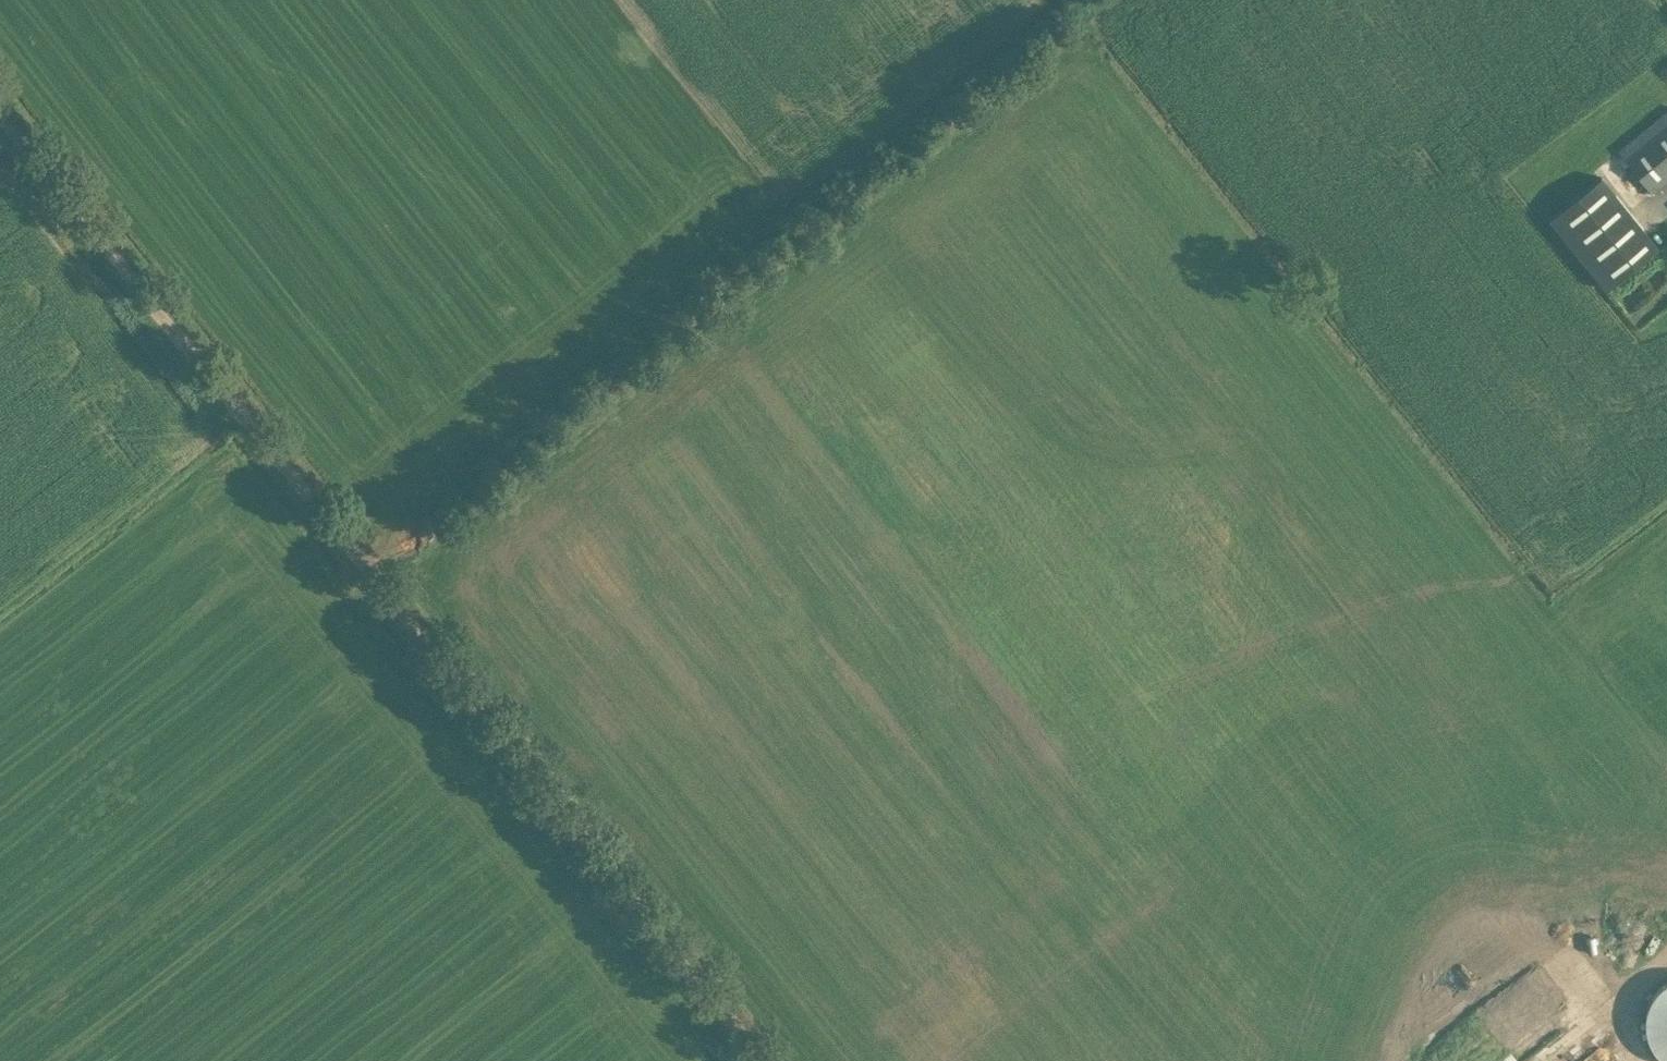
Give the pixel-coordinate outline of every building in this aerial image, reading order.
[(1626,159),(1653,191),(1666,180),(1666,126),(1626,159)] [(1660,246),(1602,176),(1550,219),(1607,289),(1660,246)] [(1662,986),(1655,993),(1650,1001),(1647,1010),(1646,1020),(1646,1029),(1649,1039),(1653,1047),(1659,1055),(1666,1060),(1666,982),(1662,986)]
